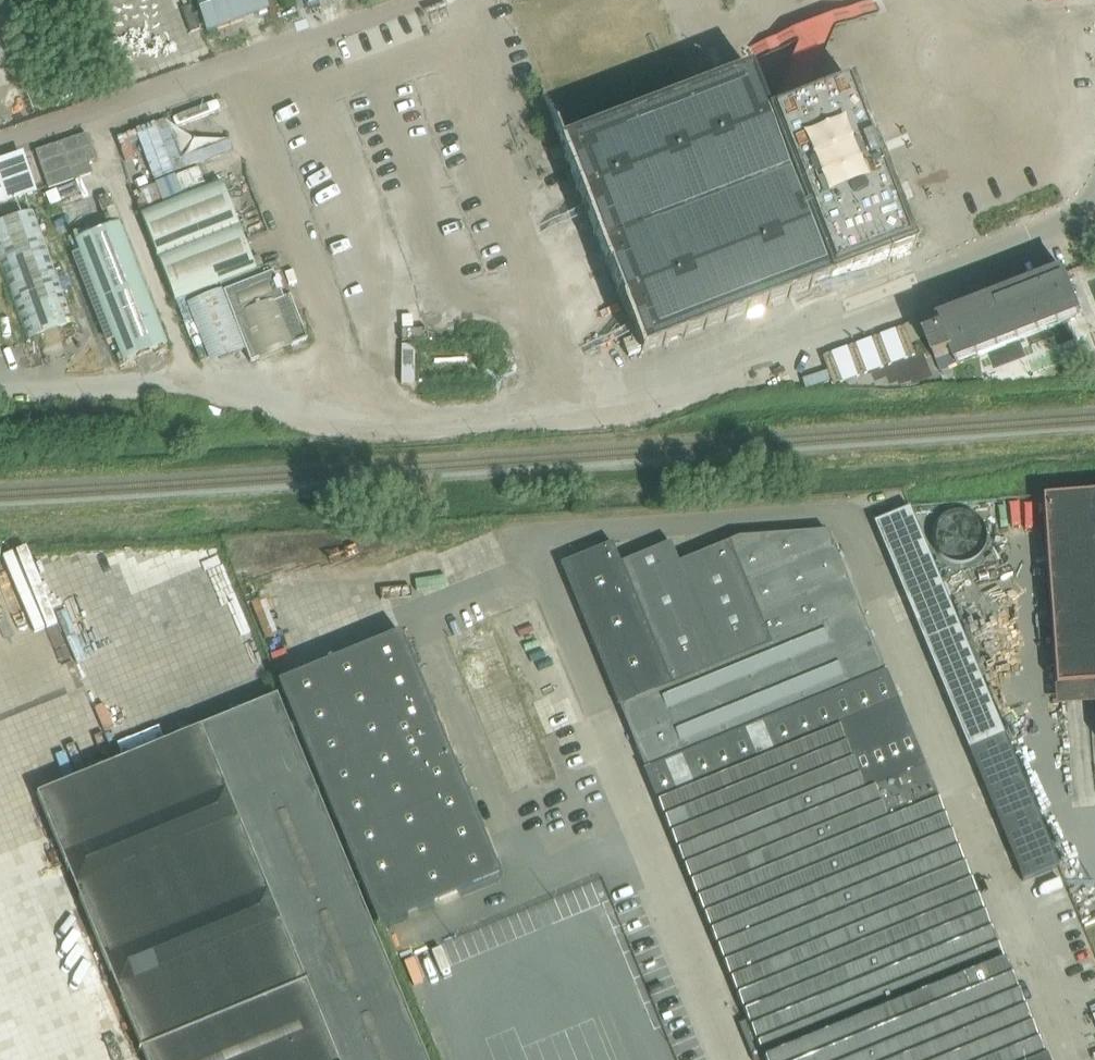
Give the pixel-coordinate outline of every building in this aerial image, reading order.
[(269,13),(264,0),(194,0),(207,36),(269,13)] [(558,143),(641,354),(915,249),(851,84),(787,108),(767,115),(751,73),(750,69),(558,143)] [(166,120),(136,131),(154,181),(234,150),(230,140),(180,158),(166,120)] [(97,169),(84,130),(34,147),(46,186),(97,169)] [(0,167),(0,201),(34,190),(24,159),(0,167)] [(145,204),(211,185),(206,168),(140,187),(145,204)] [(277,263),(257,271),(222,182),(141,214),(176,303),(220,286),(251,363),(307,341),(277,263)] [(0,223),(0,269),(27,342),(76,323),(34,210),(0,223)] [(79,251),(72,254),(106,344),(114,341),(123,363),(167,345),(120,223),(75,240),(79,251)] [(957,365),(1082,317),(1065,273),(940,322),(944,332),(927,339),(936,361),(953,355),(957,365)] [(1043,493),(1056,682),(1094,679),(1094,490),(1043,493)] [(1023,881),(1059,866),(909,507),(874,522),(1023,881)] [(961,534),(977,543),(990,521),(970,510),(964,520),(957,516),(947,534),(958,540),(961,534)] [(826,532),(738,538),(678,563),(670,543),(620,563),(612,543),(560,564),(645,772),(748,1022),(739,1026),(753,1059),(1044,1059),(826,532)] [(400,633),(277,684),(378,928),(500,876),(400,633)] [(277,696),(36,795),(146,1059),(426,1059),(277,696)] [(562,919),(601,901),(594,886),(576,894),(578,898),(571,902),(573,907),(560,913),(562,919)]
